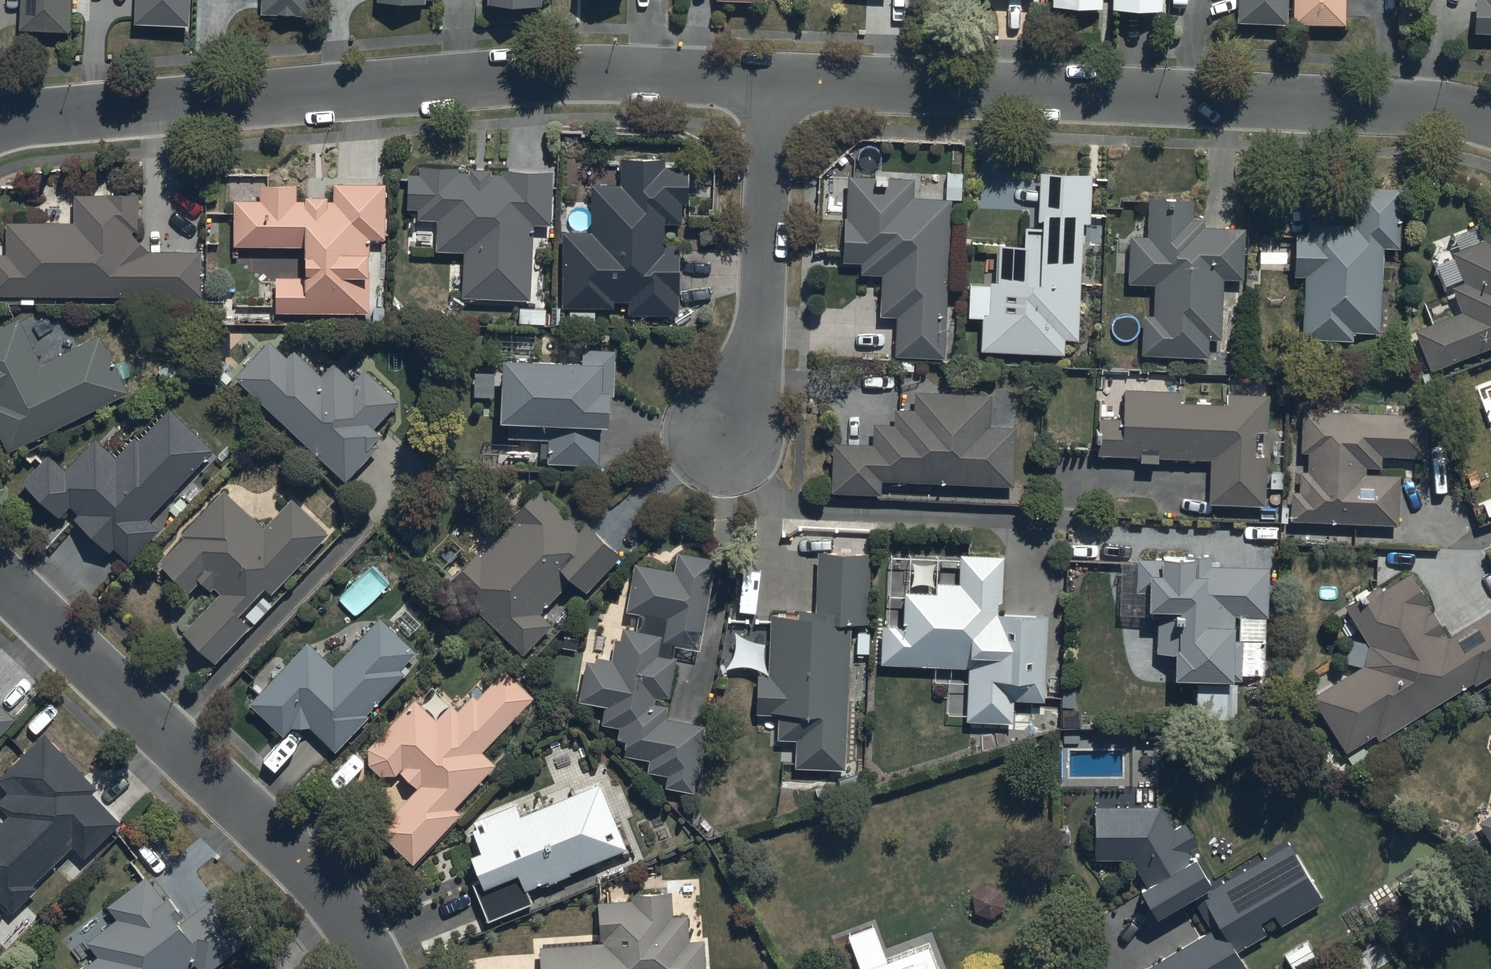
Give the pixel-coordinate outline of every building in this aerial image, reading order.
[(20,33),(70,35),(71,0),(21,0),(20,33)] [(137,27),(191,28),(192,0),(138,0),(137,27)] [(262,18),(311,19),(311,0),(263,0),(262,18)] [(542,9),(542,0),(488,0),(488,6),(542,9)] [(1054,8),(1103,10),(1103,0),(1054,0),(1054,8)] [(1114,11),(1163,12),(1163,0),(1114,0),(1114,11)] [(1238,25),(1288,27),(1289,0),(1239,0),(1238,25)] [(1295,26),(1346,27),(1346,0),(1295,0),(1295,26)] [(1476,35),(1490,36),(1490,0),(1477,0),(1476,35)] [(591,233),(564,232),(563,310),(615,311),(615,305),(629,305),(629,316),(680,317),(680,250),(665,250),(665,227),(681,227),(681,207),(687,207),(688,168),(665,168),(665,164),(622,164),(622,187),(592,187),(591,233)] [(530,302),(532,226),(551,227),(552,173),(503,171),(503,176),(493,176),(493,173),(471,173),(471,176),(458,175),(458,171),(420,170),(420,179),(410,178),(409,212),(420,212),(419,222),(439,222),(438,252),(465,253),(463,300),(530,302)] [(947,174),(946,202),(914,201),(914,182),(849,179),(848,222),(845,222),(844,265),(862,265),(861,278),(883,279),(881,319),(897,320),(895,360),(945,362),(951,203),(962,203),(963,174),(947,174)] [(983,321),(982,353),(1065,357),(1066,343),(1079,343),(1084,227),(1091,227),(1093,177),(1041,175),(1039,230),(1025,230),(1024,249),(999,248),(999,253),(982,252),(981,284),(969,284),(967,320),(983,321)] [(234,203),(233,248),(307,249),(306,281),(277,280),(276,314),(369,316),(371,241),(384,241),(385,189),(335,188),(334,205),(327,205),(327,200),(307,200),(307,205),(297,205),(298,187),(261,186),(261,203),(234,203)] [(1382,336),(1383,251),(1401,251),(1402,191),(1355,190),(1354,229),(1309,228),(1309,237),(1296,237),(1296,277),(1306,278),(1305,342),(1355,343),(1355,335),(1382,336)] [(131,299),(131,305),(201,305),(201,253),(148,253),(133,237),(133,233),(138,233),(138,198),(74,198),(74,225),(7,225),(7,258),(0,258),(0,298),(131,299)] [(1143,318),(1142,358),(1209,360),(1210,342),(1222,342),(1224,282),(1244,283),(1245,230),(1205,229),(1205,223),(1194,223),(1195,203),(1151,201),(1150,238),(1130,238),(1129,285),(1155,286),(1155,318),(1143,318)] [(1433,373),(1490,351),(1490,235),(1484,237),(1486,243),(1480,245),(1475,232),(1456,239),(1461,252),(1454,255),(1466,284),(1452,289),(1461,315),(1417,331),(1433,373)] [(10,454),(129,397),(100,337),(41,365),(20,321),(0,331),(0,434),(10,454)] [(236,379),(344,485),(380,449),(376,446),(383,439),(374,430),(398,405),(364,372),(352,383),(334,365),(321,378),(294,352),(287,359),(271,343),(236,379)] [(582,352),(582,368),(505,365),(503,427),(509,427),(508,442),(550,443),(549,466),(598,468),(600,431),(610,432),(611,398),(615,398),(617,353),(582,352)] [(1101,420),(1099,458),(1212,462),(1210,506),(1265,508),(1267,459),(1256,459),(1257,434),(1269,435),(1270,398),(1228,396),(1228,407),(1181,405),(1182,392),(1126,390),(1124,421),(1101,420)] [(882,484),(1013,489),(1015,430),(990,429),(991,399),(915,395),(915,413),(895,412),(895,427),(874,426),(873,447),(835,445),(833,496),(882,498),(882,484)] [(149,521),(214,453),(170,412),(135,449),(130,444),(116,458),(96,439),(65,472),(49,457),(23,485),(60,520),(70,509),(79,518),(75,523),(109,555),(113,550),(129,565),(160,533),(149,521)] [(1292,495),(1291,522),(1399,527),(1401,479),(1366,477),(1367,470),(1382,471),(1382,459),(1427,461),(1428,418),(1303,413),(1302,454),(1310,454),(1310,474),(1301,473),(1300,496),(1292,495)] [(449,586),(524,656),(553,625),(543,616),(574,583),(588,596),(622,559),(586,525),(582,529),(540,490),(511,521),(514,524),(481,559),(478,556),(449,586)] [(292,501),(264,530),(226,492),(183,536),(188,541),(161,568),(189,595),(201,583),(211,592),(213,590),(221,597),(184,635),(215,666),(252,628),(241,617),(266,591),(270,596),(328,536),(292,501)] [(796,767),(846,770),(853,627),(868,628),(872,555),(820,553),(817,615),(799,614),(798,620),(774,619),(771,680),(759,679),(757,715),(779,716),(778,743),(797,744),(796,767)] [(701,654),(717,562),(678,555),(674,574),(637,568),(628,613),(642,616),(639,635),(623,632),(621,642),(615,641),(611,662),(597,659),(596,668),(587,666),(580,703),(606,708),(603,727),(621,730),(619,744),(626,745),(624,758),(649,763),(647,774),(669,778),(666,791),(693,795),(695,779),(699,780),(706,738),(703,738),(705,728),(667,721),(669,708),(654,706),(656,700),(670,702),(678,660),(674,659),(676,649),(701,654)] [(890,555),(886,628),(882,628),(881,666),(968,670),(966,724),(1013,727),(1014,705),(1045,707),(1049,619),(1002,617),(1005,561),(890,555)] [(1271,571),(1212,570),(1212,557),(1185,556),(1185,561),(1136,560),(1136,595),(1152,595),(1152,619),(1159,619),(1158,658),(1178,658),(1177,685),(1235,686),(1235,678),(1264,679),(1265,619),(1270,619),(1271,571)] [(1380,743),(1474,684),(1476,688),(1490,679),(1490,614),(1449,640),(1429,608),(1431,607),(1412,577),(1384,594),(1380,589),(1347,610),(1370,648),(1365,668),(1313,698),(1345,756),(1377,737),(1380,743)] [(292,730),(310,728),(336,753),(367,719),(365,717),(404,675),(400,672),(417,655),(380,620),(334,668),(309,644),(251,706),(284,738),(292,730)] [(399,775),(417,793),(378,833),(413,867),(461,818),(455,812),(497,768),(482,755),(534,701),(504,672),(476,701),(473,699),(459,713),(452,706),(436,723),(415,703),(369,751),(368,752),(368,754),(368,755),(367,756),(367,758),(367,759),(368,761),(368,762),(368,764),(369,765),(369,766),(370,768),(371,769),(371,770),(372,771),(373,773),(374,773),(375,774),(377,775),(378,776),(379,777),(381,777),(382,778),(383,778),(385,778),(386,779),(388,779),(389,779),(391,778),(392,778),(393,778),(395,777),(396,777),(397,776),(399,775)] [(17,722),(0,706),(0,740),(17,722)] [(0,826),(0,901),(15,916),(38,892),(34,887),(72,849),(85,862),(123,824),(94,796),(99,791),(44,736),(0,779),(0,785),(9,794),(0,803),(0,807),(9,817),(0,826)] [(599,785),(520,818),(515,807),(473,824),(476,832),(472,834),(481,856),(470,860),(480,883),(475,886),(491,924),(531,907),(525,893),(626,851),(599,785)] [(1212,890),(1198,864),(1196,865),(1190,854),(1200,849),(1187,825),(1175,832),(1162,807),(1094,808),(1094,864),(1130,863),(1147,893),(1143,895),(1160,923),(1194,903),(1212,933),(1150,968),(1245,968),(1237,956),(1269,937),(1263,925),(1277,917),(1283,927),(1323,904),(1289,845),(1212,890)] [(1479,825),(1490,845),(1490,818),(1479,825)] [(84,968),(193,968),(196,967),(198,968),(214,968),(250,941),(215,897),(185,921),(169,900),(165,903),(147,879),(109,909),(119,922),(88,946),(83,940),(70,950),(84,968)] [(540,968),(707,968),(705,942),(688,943),(686,919),(674,920),(673,894),(633,897),(633,904),(601,906),(603,944),(539,948),(540,968)] [(930,943),(885,960),(887,964),(872,968),(940,968),(930,943)]
